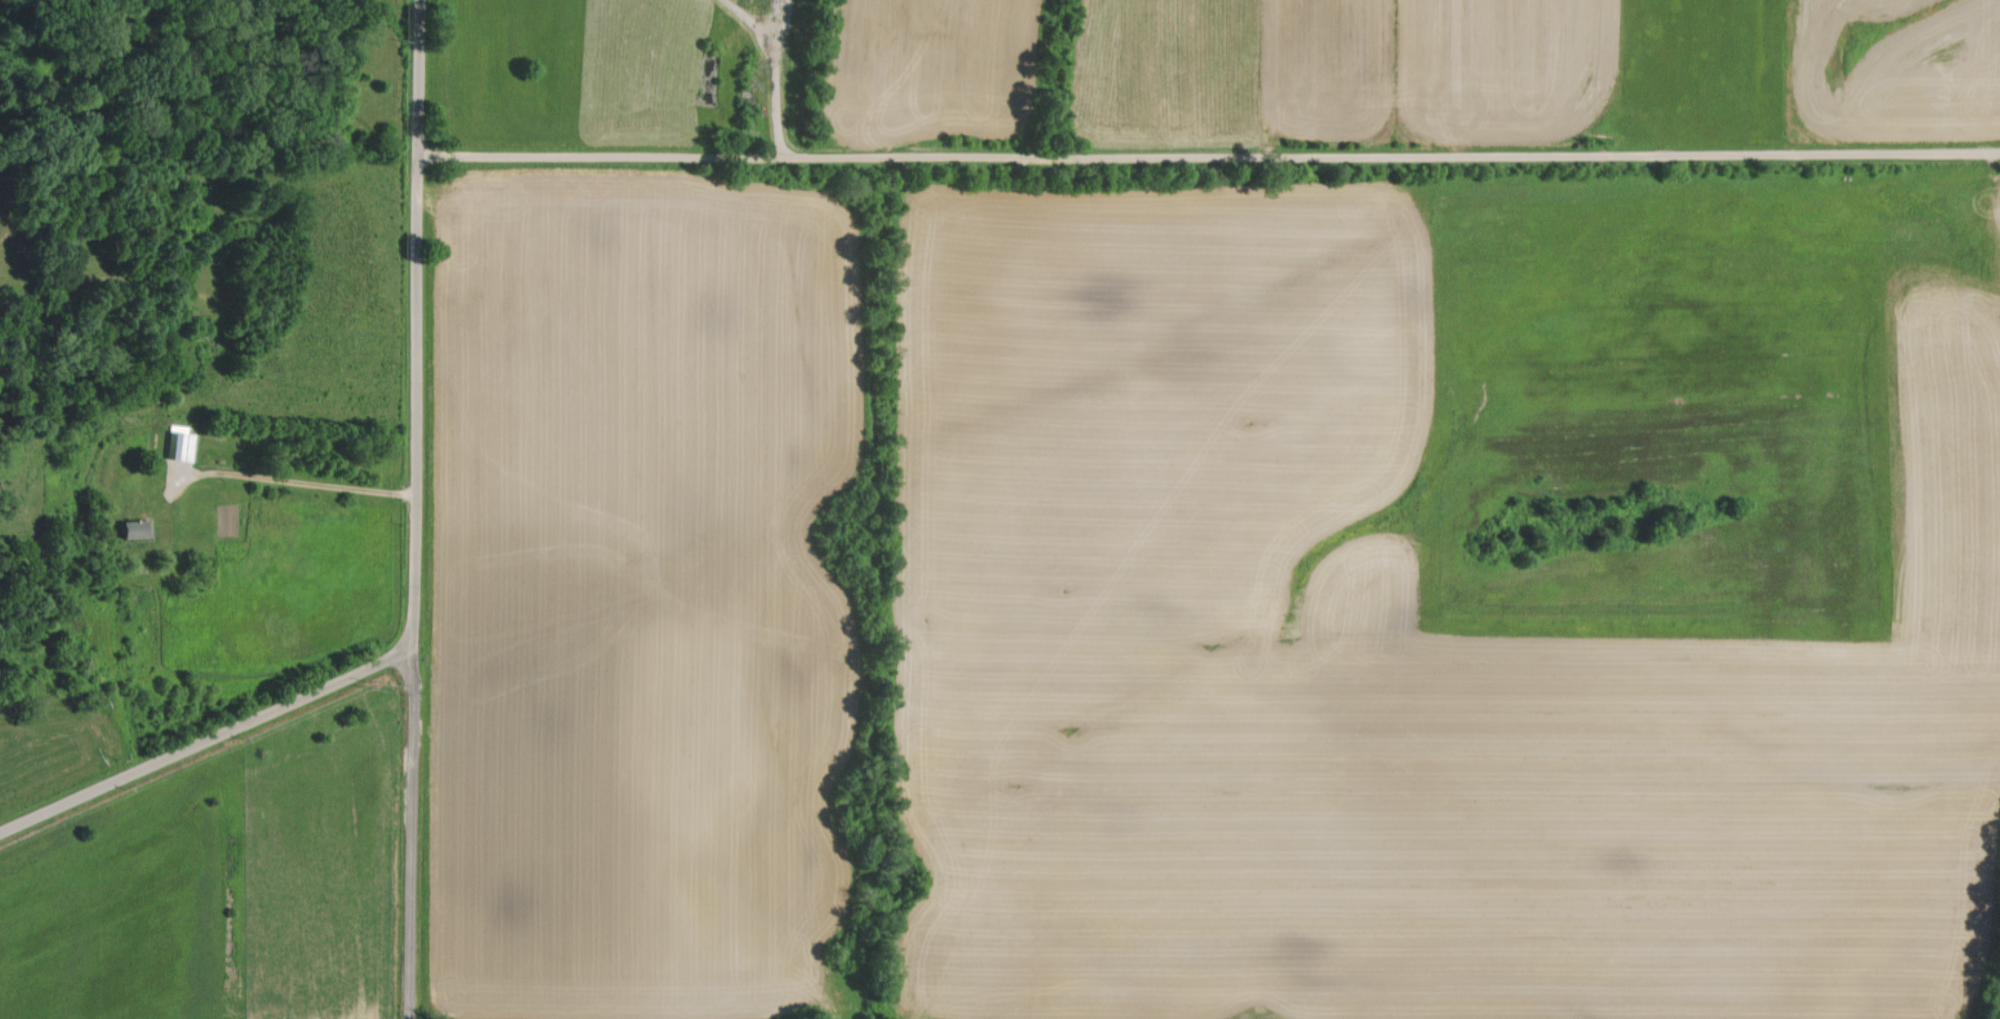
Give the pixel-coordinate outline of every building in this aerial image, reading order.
[(194,433),(170,431),(167,459),(191,461),(194,433)] [(149,519),(119,520),(120,537),(149,536),(149,519)]
